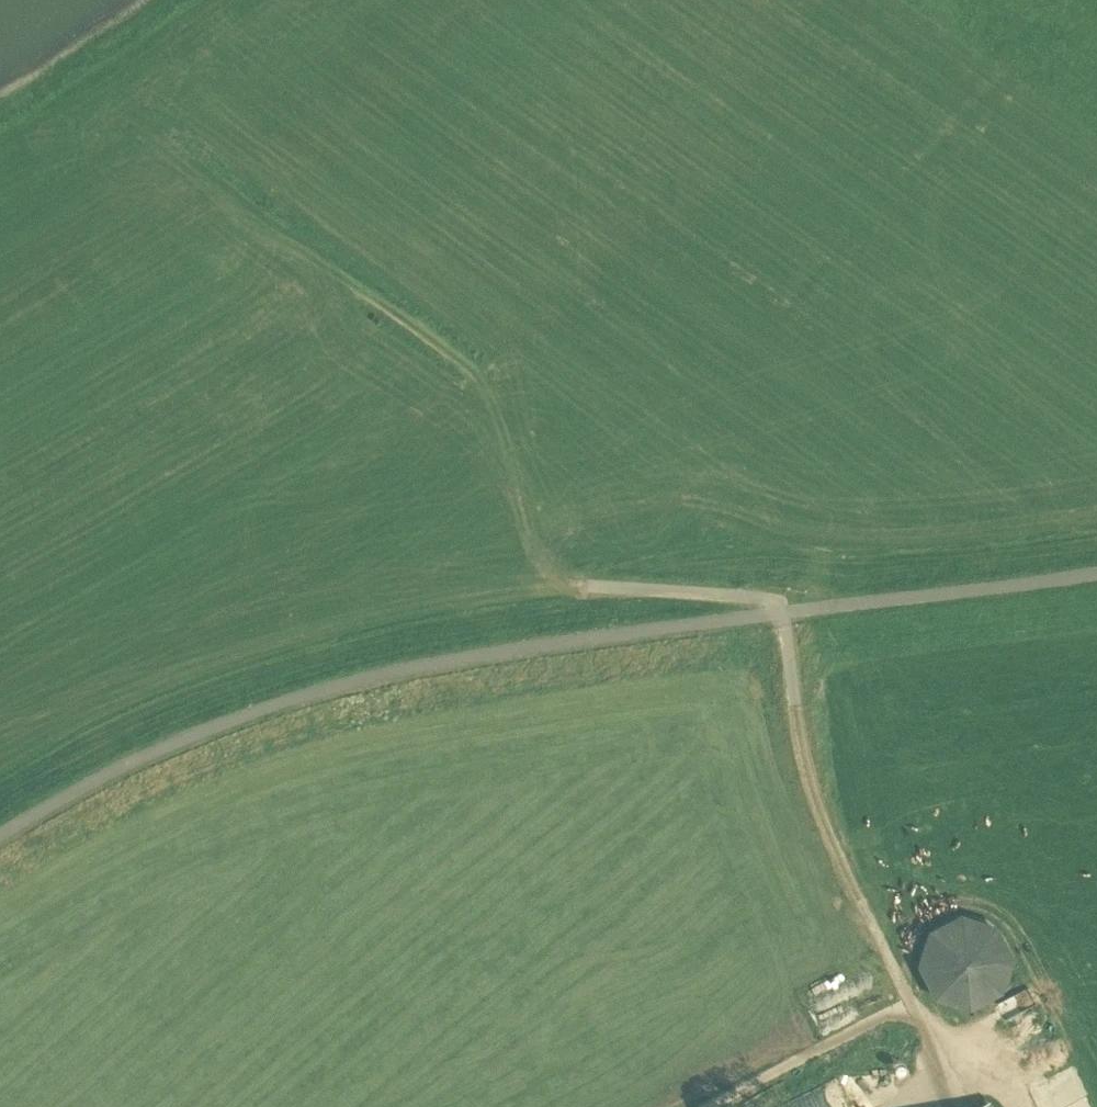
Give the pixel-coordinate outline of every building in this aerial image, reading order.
[(956,1003),(976,1003),(999,992),(1014,961),(999,920),(963,908),(930,925),(915,958),(931,991),(956,1003)] [(1000,993),(1007,1009),(1039,996),(1033,980),(1000,993)] [(805,1106),(851,1106),(835,1075),(798,1093),(805,1106)] [(793,1095),(770,1106),(800,1106),(793,1095)]
